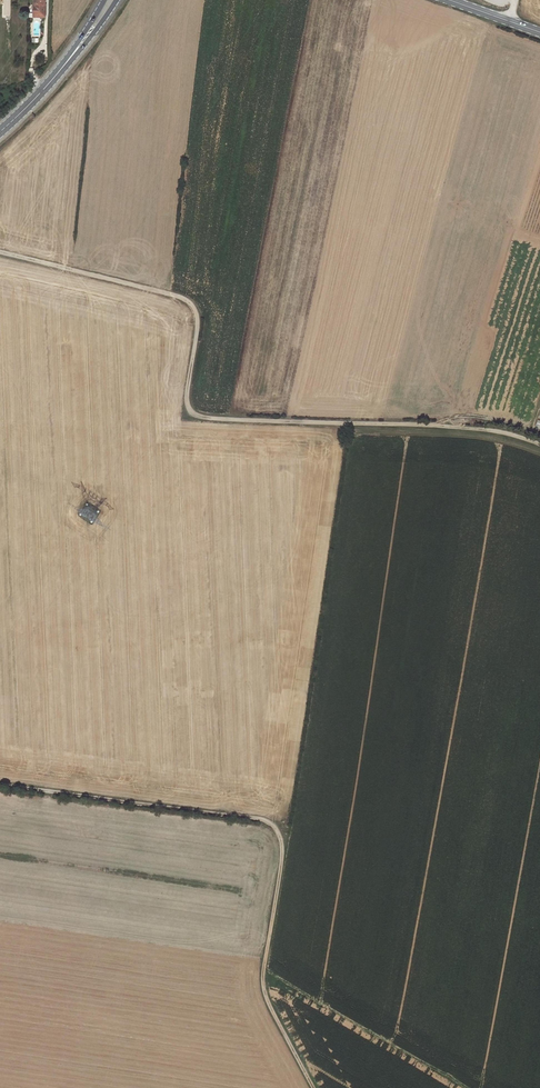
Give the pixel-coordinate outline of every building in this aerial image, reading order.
[(33,13),(44,13),(45,0),(34,0),(33,13)]
